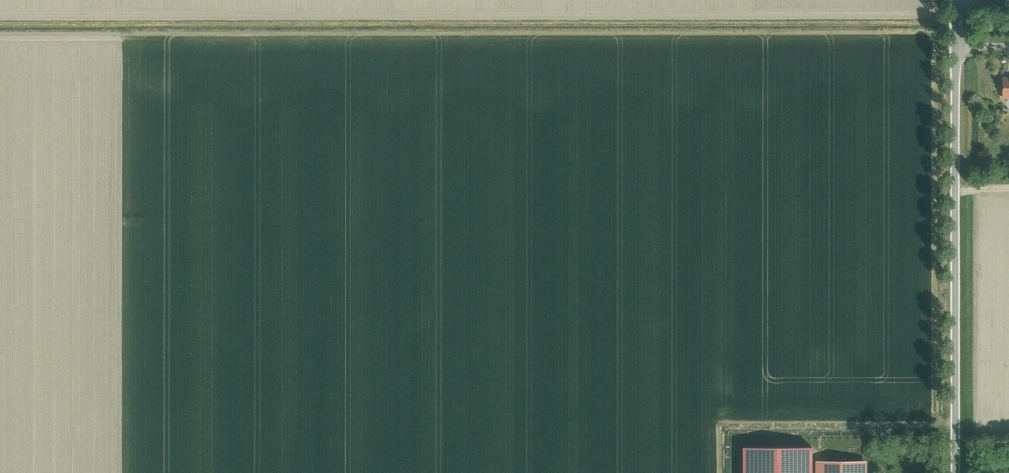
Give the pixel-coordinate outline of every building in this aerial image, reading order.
[(812,447),(743,447),(743,472),(812,472),(812,447)] [(866,461),(815,461),(815,472),(866,472),(866,461)]
